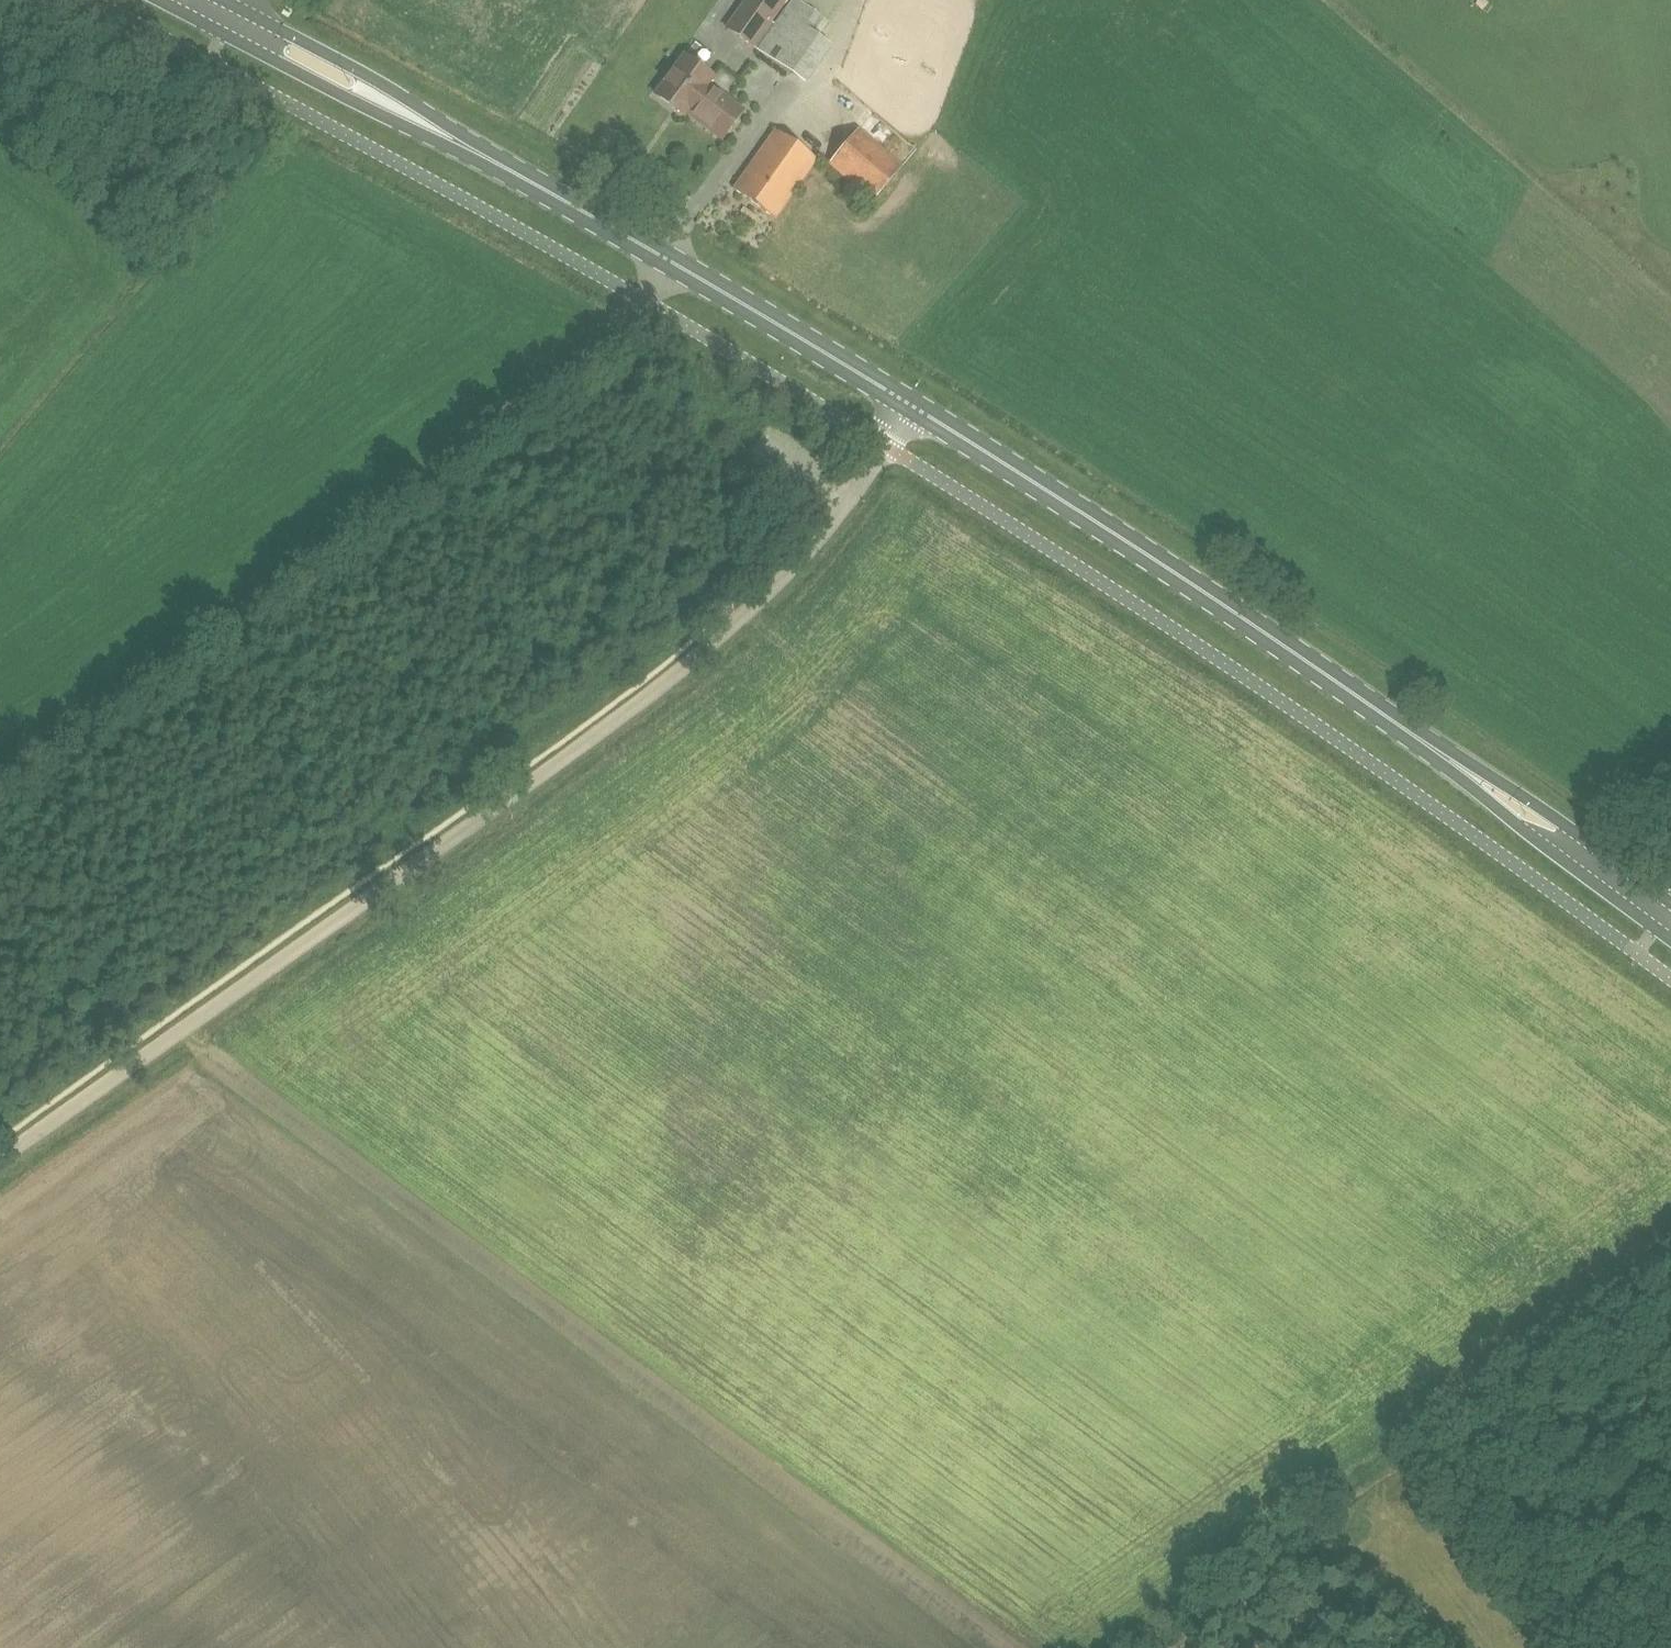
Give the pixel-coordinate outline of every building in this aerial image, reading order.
[(727,28),(752,46),(785,0),(747,0),(727,28)] [(791,74),(828,22),(798,0),(792,0),(757,50),(791,74)] [(722,139),(743,111),(707,84),(713,77),(685,56),(656,95),(684,116),(686,113),(722,139)] [(859,129),(829,164),(872,201),(902,167),(859,129)] [(775,219),(817,160),(775,131),(733,189),(775,219)]
